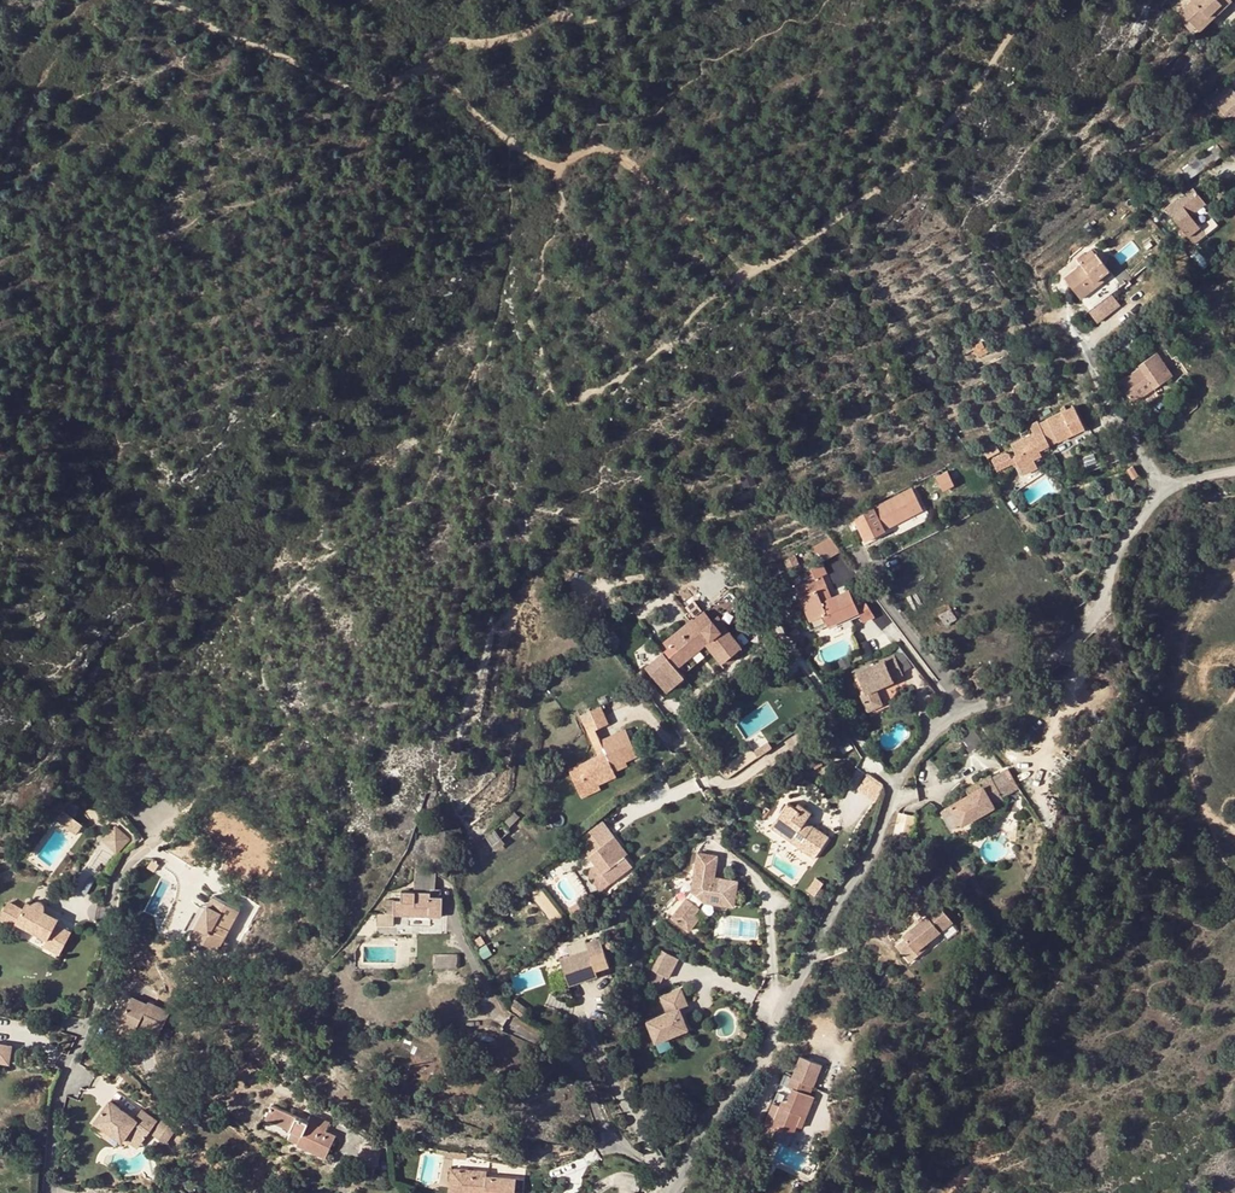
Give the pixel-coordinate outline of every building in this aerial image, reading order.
[(1180,12),(1199,31),(1232,0),(1191,0),(1192,1),(1180,12)] [(1195,27),(1183,15),(1178,19),(1191,32),(1195,27)] [(1220,107),(1234,122),(1234,98),(1232,95),(1220,107)] [(1223,156),(1216,145),(1179,171),(1186,181),(1223,156)] [(1176,199),(1164,208),(1193,244),(1216,225),(1204,210),(1207,207),(1192,188),(1177,200),(1176,199)] [(1076,258),(1081,265),(1095,254),(1091,249),(1085,254),(1084,253),(1076,258)] [(1080,300),(1094,288),(1111,274),(1095,254),(1081,265),(1064,280),(1080,300)] [(1111,274),(1094,288),(1098,293),(1115,279),(1111,274)] [(1111,293),(1088,311),(1097,323),(1120,305),(1111,293)] [(1167,333),(1178,346),(1187,339),(1176,326),(1167,333)] [(1129,336),(1117,345),(1124,356),(1136,346),(1129,336)] [(989,350),(983,339),(977,342),(975,339),(970,342),(971,345),(970,346),(976,357),(989,350)] [(1138,368),(1153,389),(1172,376),(1158,355),(1157,354),(1138,367),(1138,368)] [(1138,368),(1117,383),(1132,404),(1153,389),(1138,368)] [(1011,446),(1016,456),(1046,441),(1049,446),(1056,442),(1057,442),(1084,429),(1073,407),(1066,411),(1061,413),(1046,420),(1046,421),(1039,425),(1037,422),(1032,425),(1036,433),(1011,446)] [(1046,441),(1016,456),(1020,464),(1033,457),(1041,453),(1050,449),(1049,446),(1046,441)] [(1000,452),(998,448),(985,455),(987,459),(1000,452)] [(1038,467),(1034,460),(1033,457),(1020,464),(1016,456),(1014,457),(1022,475),(1038,467)] [(1002,457),(992,462),(995,469),(1006,464),(1002,457)] [(1126,470),(1132,480),(1139,476),(1133,466),(1126,470)] [(941,469),(927,476),(933,491),(949,484),(941,469)] [(911,491),(874,510),(882,527),(920,508),(911,491)] [(811,548),(820,563),(840,552),(830,538),(811,548)] [(810,570),(812,574),(812,576),(824,571),(821,565),(810,570)] [(820,576),(814,579),(818,589),(825,586),(820,576)] [(794,588),(809,622),(822,616),(826,623),(827,627),(858,613),(854,604),(848,591),(830,599),(825,586),(818,589),(814,579),(794,588)] [(863,622),(875,616),(864,599),(854,604),(858,613),(862,622),(863,622)] [(950,610),(939,618),(945,627),(956,620),(950,610)] [(705,644),(711,651),(721,663),(741,647),(725,628),(720,632),(711,621),(704,612),(693,620),(697,625),(669,648),(681,663),(705,644)] [(720,632),(725,628),(716,616),(711,621),(720,632)] [(822,616),(809,622),(813,629),(826,623),(822,616)] [(697,625),(693,620),(692,619),(664,642),(669,648),(697,625)] [(687,670),(711,651),(705,644),(681,663),(687,670)] [(681,663),(669,648),(646,665),(667,691),(685,677),(677,667),(681,663)] [(851,654),(853,660),(862,656),(860,651),(851,654)] [(861,696),(868,711),(883,704),(876,689),(894,681),(893,679),(903,674),(895,655),(856,673),(866,694),(861,696)] [(983,668),(967,680),(975,691),(991,679),(983,668)] [(601,707),(580,715),(587,733),(595,730),(608,725),(601,707)] [(614,772),(611,766),(625,760),(636,755),(625,730),(600,741),(599,742),(600,744),(593,747),(597,756),(575,766),(586,789),(598,784),(615,776),(614,772)] [(600,744),(599,742),(600,741),(595,730),(587,733),(593,747),(600,744)] [(766,741),(752,751),(756,757),(771,747),(766,741)] [(625,760),(611,766),(614,772),(627,766),(625,760)] [(795,765),(787,770),(792,778),(800,773),(795,765)] [(575,766),(567,769),(578,793),(586,789),(575,766)] [(941,810),(952,829),(961,823),(962,825),(994,807),(993,805),(1004,799),(991,775),(971,787),(973,791),(950,804),(951,805),(941,810)] [(598,784),(586,789),(588,794),(600,789),(598,784)] [(787,802),(776,817),(787,825),(785,830),(794,836),(797,832),(804,837),(801,841),(797,847),(813,859),(829,837),(813,825),(811,828),(804,822),(811,812),(798,803),(795,808),(787,802)] [(769,810),(765,806),(762,810),(764,811),(760,816),(763,819),(769,810)] [(62,810),(55,820),(76,835),(83,825),(72,817),(76,812),(68,807),(65,812),(62,810)] [(515,811),(504,822),(509,828),(520,816),(515,811)] [(787,825),(776,817),(769,828),(797,847),(801,841),(794,836),(785,830),(787,825)] [(116,825),(101,840),(117,855),(131,840),(116,825)] [(494,828),(484,836),(492,846),(502,838),(494,828)] [(697,853),(691,891),(693,893),(703,901),(704,902),(734,907),(739,881),(715,877),(718,856),(697,853)] [(604,867),(618,886),(634,873),(620,855),(604,867)] [(967,865),(957,873),(964,882),(974,873),(967,865)] [(415,868),(414,891),(430,892),(429,897),(440,897),(441,889),(435,889),(436,873),(430,869),(415,868)] [(823,883),(815,878),(806,890),(814,896),(823,883)] [(386,899),(385,913),(392,913),(393,915),(441,916),(442,897),(429,897),(430,892),(414,891),(401,891),(401,899),(386,899)] [(693,893),(688,899),(697,908),(703,901),(693,893)] [(212,897),(206,909),(192,935),(216,949),(238,910),(212,897)] [(688,899),(686,898),(671,916),(689,930),(699,918),(694,914),(699,909),(697,908),(688,899)] [(45,912),(45,911),(45,908),(45,907),(45,904),(43,902),(41,901),(38,901),(36,901),(34,902),(32,903),(31,905),(26,903),(22,910),(8,902),(0,917),(0,918),(15,926),(17,923),(47,939),(44,945),(60,954),(72,932),(56,924),(59,919),(45,912)] [(941,931),(953,921),(938,903),(926,912),(927,915),(902,935),(905,938),(896,945),(909,961),(928,945),(926,943),(932,938),(941,931)] [(192,935),(206,909),(200,905),(185,932),(192,935)] [(392,913),(385,913),(378,913),(377,925),(392,925),(393,915),(392,913)] [(25,928),(22,934),(43,944),(46,938),(25,928)] [(586,942),(588,948),(559,958),(569,986),(598,976),(596,970),(610,965),(600,937),(586,942)] [(928,945),(909,961),(912,964),(921,957),(921,958),(938,945),(932,938),(926,943),(928,945)] [(661,950),(652,969),(670,978),(679,959),(661,950)] [(457,969),(457,954),(434,954),(433,968),(457,969)] [(656,1042),(690,1028),(682,1006),(689,1004),(683,988),(662,996),(668,1012),(647,1020),(656,1042)] [(170,1013),(148,1002),(147,1004),(132,996),(119,1023),(135,1032),(139,1023),(160,1034),(170,1013)] [(515,999),(509,1007),(523,1017),(529,1009),(515,999)] [(746,1038),(748,1033),(741,1030),(739,1036),(746,1038)] [(9,1063),(12,1046),(0,1044),(0,1062),(9,1063)] [(802,1056),(793,1078),(812,1086),(821,1064),(802,1056)] [(727,1070),(724,1064),(717,1069),(720,1075),(727,1070)] [(793,1089),(787,1102),(784,1109),(779,1106),(771,1126),(779,1130),(774,1140),(787,1146),(796,1125),(801,1127),(813,1097),(808,1095),(812,1086),(793,1078),(791,1077),(787,1086),(793,1089)] [(135,1119),(111,1101),(94,1122),(122,1142),(125,1138),(137,1147),(157,1121),(142,1110),(135,1119)] [(266,1118),(292,1130),(302,1135),(298,1143),(297,1144),(325,1157),(334,1136),(325,1131),(329,1123),(311,1115),(308,1122),(271,1105),(266,1118)] [(154,1134),(166,1143),(175,1130),(162,1121),(157,1127),(158,1128),(154,1134)] [(302,1135),(292,1130),(288,1138),(298,1143),(302,1135)] [(381,1147),(363,1145),(361,1163),(378,1165),(381,1147)] [(457,1154),(437,1149),(436,1154),(445,1156),(444,1157),(456,1160),(457,1154)] [(448,1181),(456,1181),(455,1192),(514,1192),(515,1178),(485,1176),(485,1171),(449,1169),(448,1181)] [(448,1181),(447,1192),(455,1192),(456,1181),(448,1181)]
